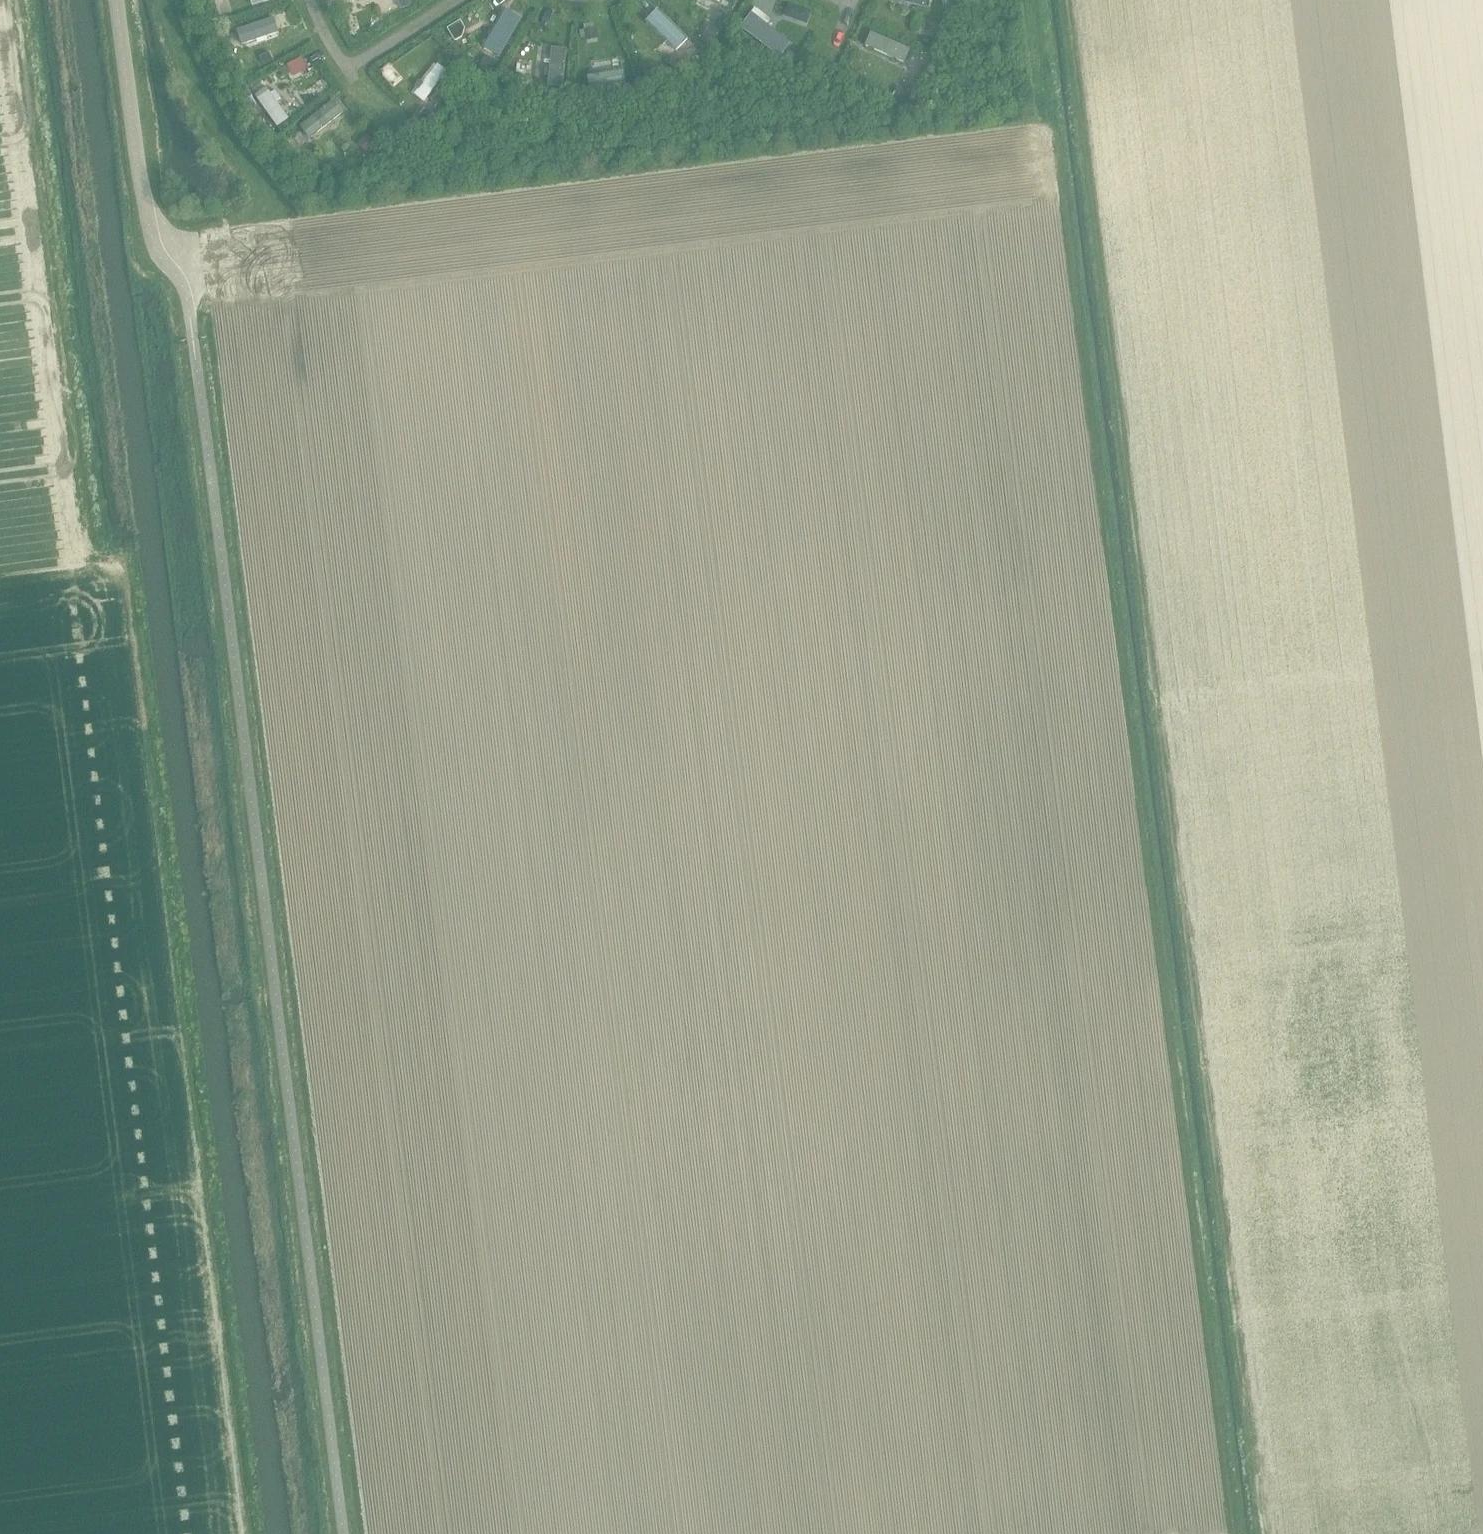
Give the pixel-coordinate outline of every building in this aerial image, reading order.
[(399,2),(401,8),(410,5),(409,0),(399,0),(399,2)] [(943,0),(947,12),(956,9),(953,0),(944,0),(943,0)] [(689,39),(658,8),(646,20),(677,51),(689,39)] [(802,9),(798,20),(807,23),(811,13),(802,9)] [(788,37),(753,10),(742,23),(778,51),(788,37)] [(521,19),(508,11),(485,50),(499,58),(521,19)] [(274,16),(240,27),(244,40),(279,28),(274,16)] [(468,22),(460,32),(470,40),(478,30),(468,22)] [(599,25),(587,27),(588,35),(600,33),(599,25)] [(712,25),(707,36),(715,40),(721,30),(712,25)] [(911,49),(871,32),(865,45),(905,62),(911,49)] [(562,88),(566,48),(551,47),(547,86),(562,88)] [(269,51),(259,56),(264,65),(273,60),(269,51)] [(911,52),(906,62),(914,67),(920,57),(911,52)] [(485,55),(478,67),(488,73),(495,61),(485,55)] [(413,93),(423,101),(447,71),(437,63),(413,93)] [(649,64),(644,71),(655,80),(661,73),(649,64)] [(623,69),(587,76),(589,91),(626,84),(623,69)] [(247,86),(239,91),(244,100),(252,96),(247,86)] [(266,87),(254,95),(276,127),(288,118),(276,100),(280,97),(275,89),(270,93),(266,87)] [(552,88),(551,98),(560,99),(561,89),(552,88)] [(437,92),(431,99),(442,108),(448,100),(437,92)] [(333,100),(300,125),(310,139),(343,113),(333,100)] [(426,109),(419,118),(426,124),(433,115),(426,109)] [(368,134),(360,143),(369,151),(377,142),(368,134)]
